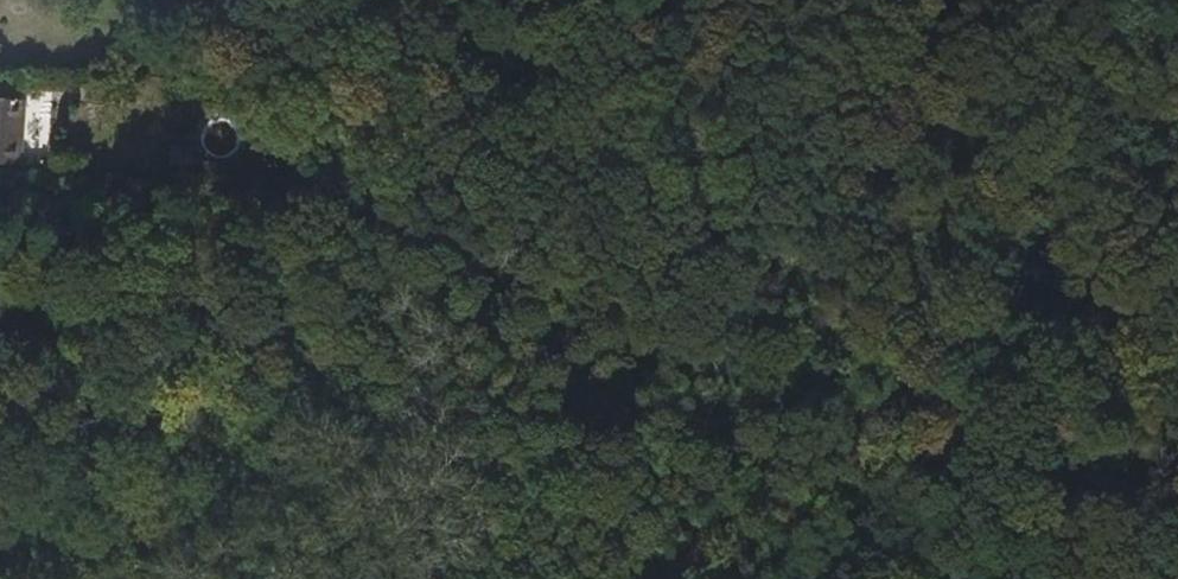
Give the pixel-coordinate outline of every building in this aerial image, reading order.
[(22,166),(27,102),(0,101),(0,165),(22,166)]
